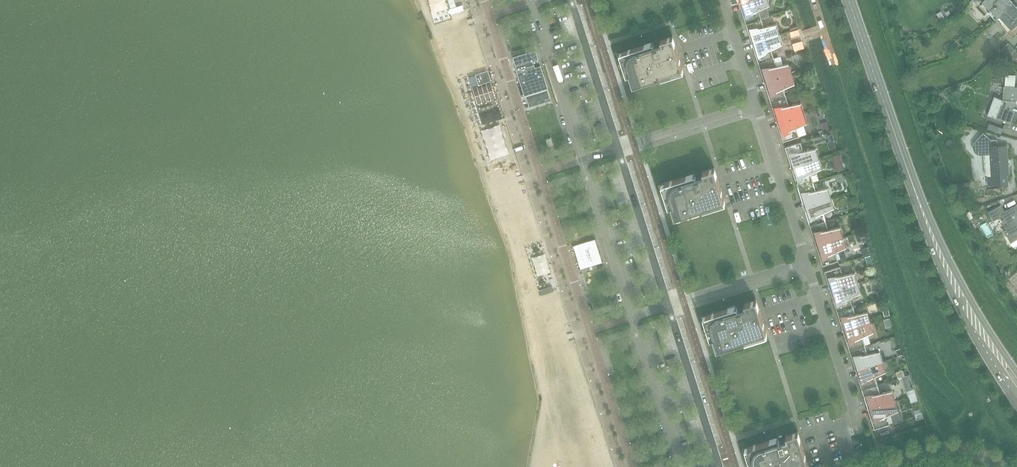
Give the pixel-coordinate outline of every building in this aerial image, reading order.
[(746,23),(761,18),(759,10),(770,5),(768,0),(751,0),(738,4),(741,4),(744,12),(742,13),(746,23)] [(983,3),(996,16),(994,18),(995,19),(995,20),(995,19),(1009,7),(1007,5),(1012,1),(1010,0),(986,0),(983,3)] [(995,19),(1013,38),(1016,34),(1016,7),(1012,1),(1007,5),(1009,7),(995,19)] [(450,9),(452,14),(464,10),(463,5),(450,9)] [(751,43),(779,34),(776,24),(764,27),(761,18),(746,23),(749,34),(750,34),(753,42),(751,43)] [(755,52),(758,63),(774,58),(771,49),(782,44),(779,34),(751,43),(751,44),(753,43),(756,52),(755,52)] [(623,53),(632,73),(630,74),(630,73),(629,74),(633,86),(681,71),(680,70),(679,67),(681,67),(682,68),(683,68),(679,56),(673,36),(661,40),(661,41),(662,44),(654,46),(653,44),(653,43),(653,42),(622,52),(623,53)] [(1009,42),(998,53),(1004,60),(1015,49),(1009,42)] [(536,51),(514,58),(516,66),(518,70),(528,67),(533,65),(532,60),(539,58),(536,51)] [(763,82),(763,83),(792,74),(789,64),(777,66),(774,58),(758,63),(762,73),(763,73),(765,81),(763,82)] [(528,67),(518,70),(518,73),(525,95),(547,88),(541,66),(529,70),(528,67)] [(489,73),(477,77),(480,86),(492,83),(489,73)] [(767,91),(771,102),(786,97),(784,89),(795,84),(792,74),(763,83),(766,82),(768,91),(767,91)] [(987,114),(996,117),(1003,120),(1003,121),(1005,122),(1005,121),(1011,123),(1011,121),(1013,115),(1015,109),(1016,110),(1016,108),(1014,107),(1016,101),(1016,87),(1004,86),(1003,95),(1003,103),(1001,103),(993,100),(987,114)] [(776,122),(804,113),(801,103),(789,105),(786,97),(771,102),(774,113),(775,112),(778,121),(776,122)] [(804,113),(776,122),(778,122),(781,130),(780,130),(783,142),(784,142),(784,141),(798,137),(799,137),(796,128),(807,123),(804,113)] [(997,132),(999,127),(989,123),(987,128),(997,132)] [(991,140),(983,133),(974,143),(974,144),(974,145),(974,146),(973,146),(974,148),(974,149),(974,151),(975,152),(976,153),(977,154),(978,154),(979,155),(983,155),(985,174),(988,176),(988,185),(1008,183),(1007,175),(1009,175),(1007,145),(997,146),(997,140),(991,140)] [(790,167),(819,158),(816,148),(804,151),(801,142),(800,142),(786,147),(785,146),(785,147),(789,158),(790,158),(792,166),(790,167)] [(794,176),(798,187),(813,182),(811,173),(822,168),(819,158),(790,167),(790,168),(793,167),(795,176),(794,176)] [(664,184),(664,185),(665,185),(674,205),(672,205),(671,205),(675,218),(722,202),(722,201),(722,202),(721,199),(723,199),(723,200),(724,200),(714,168),(702,172),(703,173),(704,176),(696,178),(695,175),(695,174),(664,184)] [(803,206),(803,207),(831,198),(828,188),(816,190),(813,182),(798,187),(801,197),(802,197),(805,205),(803,206)] [(807,215),(810,226),(826,221),(823,213),(834,208),(831,198),(803,207),(805,207),(808,215),(807,215)] [(1004,209),(1001,204),(989,211),(994,220),(999,217),(1006,229),(1004,231),(1006,235),(1009,234),(1012,240),(1016,237),(1016,204),(1004,211),(1004,209)] [(815,246),(844,237),(840,227),(828,229),(826,221),(810,226),(813,237),(815,236),(817,245),(815,246)] [(844,237),(815,246),(818,246),(820,254),(819,254),(823,266),(823,265),(838,261),(847,259),(844,248),(847,247),(844,237)] [(574,246),(581,268),(586,266),(602,261),(595,239),(579,244),(574,246)] [(829,291),(829,292),(858,283),(855,273),(843,275),(840,266),(839,266),(825,271),(825,270),(824,271),(828,282),(829,282),(832,290),(829,291)] [(834,300),(837,311),(853,306),(850,297),(861,292),(858,283),(829,292),(830,292),(832,291),(835,300),(834,300)] [(541,295),(543,300),(555,296),(554,291),(541,295)] [(706,316),(706,317),(707,317),(716,337),(714,337),(713,337),(717,350),(764,335),(764,333),(764,334),(763,331),(765,331),(765,332),(766,332),(756,300),(744,304),(745,305),(746,308),(738,310),(737,307),(736,306),(706,316)] [(842,331),(870,322),(867,312),(855,314),(853,306),(837,311),(840,322),(841,321),(844,330),(842,331)] [(846,339),(849,350),(865,345),(862,337),(874,332),(870,322),(842,331),(844,331),(847,339),(846,339)] [(884,338),(874,341),(876,346),(886,344),(884,338)] [(854,370),(883,361),(880,351),(868,353),(865,345),(849,350),(853,361),(854,361),(857,369),(854,370)] [(858,379),(862,389),(877,384),(875,376),(886,371),(883,361),(854,370),(857,370),(860,378),(858,379)] [(867,409),(895,400),(892,390),(880,393),(877,384),(862,389),(865,400),(866,400),(869,408),(867,409)] [(918,401),(916,394),(909,396),(911,403),(918,401)] [(895,400),(867,409),(867,410),(869,409),(872,418),(871,418),(875,432),(876,432),(875,429),(890,425),(890,427),(891,427),(890,425),(899,421),(896,412),(898,410),(895,400)] [(757,466),(803,466),(806,466),(805,465),(804,463),(806,462),(807,464),(808,463),(798,431),(785,435),(786,436),(787,439),(779,442),(778,439),(779,439),(778,438),(748,447),(748,449),(748,448),(757,466)]
